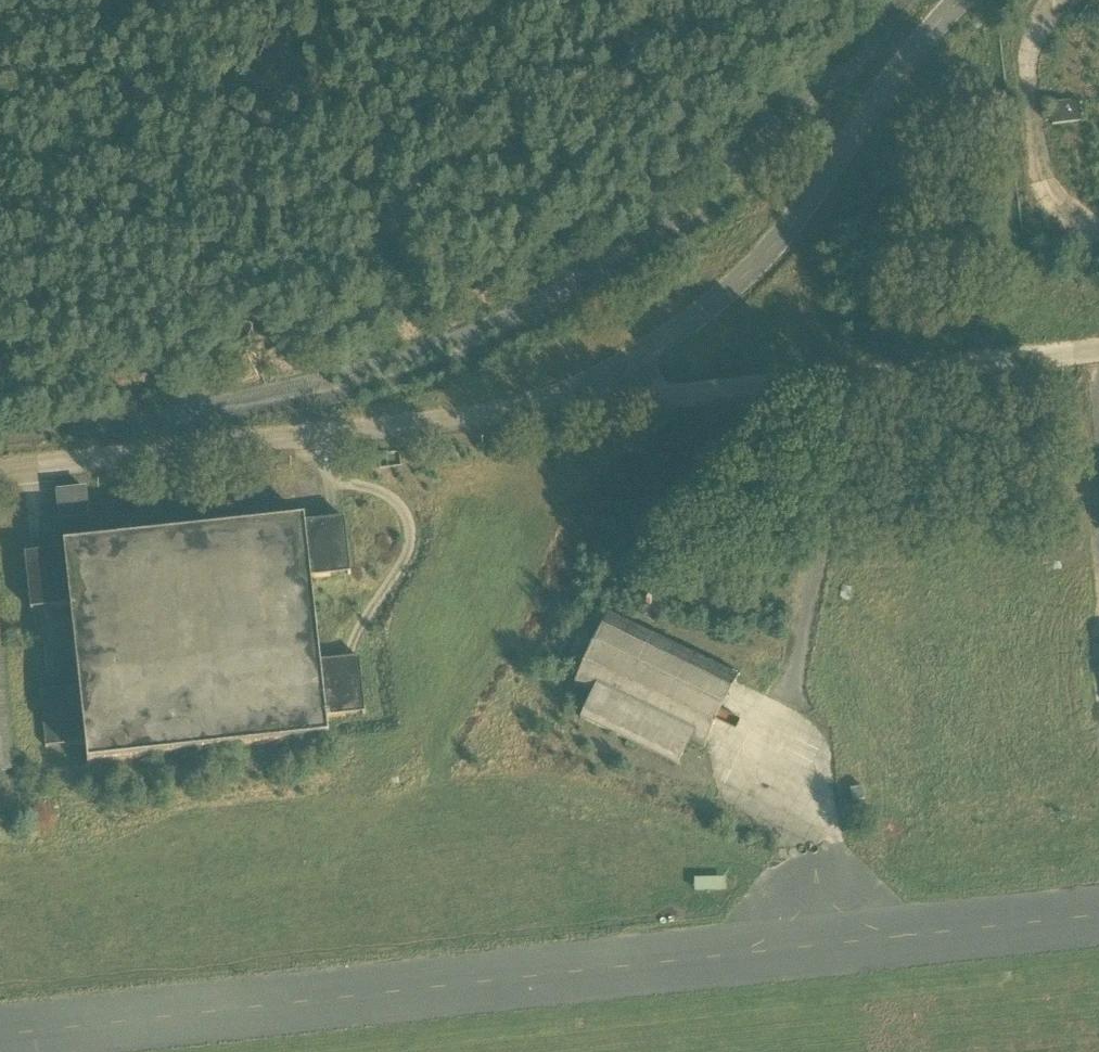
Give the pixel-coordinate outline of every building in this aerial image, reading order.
[(1050,106),(1052,126),(1081,123),(1079,103),(1050,106)] [(719,359),(720,371),(732,370),(731,358),(719,359)] [(58,494),(61,521),(88,518),(85,491),(58,494)] [(85,743),(88,767),(329,740),(326,716),(346,714),(345,712),(326,714),(320,663),(340,661),(340,658),(320,660),(312,584),(331,582),(331,579),(311,581),(305,528),(325,525),(325,522),(305,525),(305,522),(64,548),(64,551),(45,554),(45,556),(64,554),(70,605),(50,607),(51,610),(70,608),(79,687),(59,689),(60,692),(79,689),(85,740),(65,742),(66,745),(85,743)] [(644,618),(657,625),(665,609),(652,602),(651,604),(648,603),(646,607),(649,608),(644,618)] [(580,720),(678,767),(690,743),(704,750),(741,674),(610,611),(599,633),(584,626),(569,657),(584,664),(574,686),(592,695),(580,720)] [(14,773),(0,649),(0,774),(14,773)] [(851,790),(852,802),(864,800),(863,788),(857,789),(857,794),(853,795),(853,790),(851,790)]
